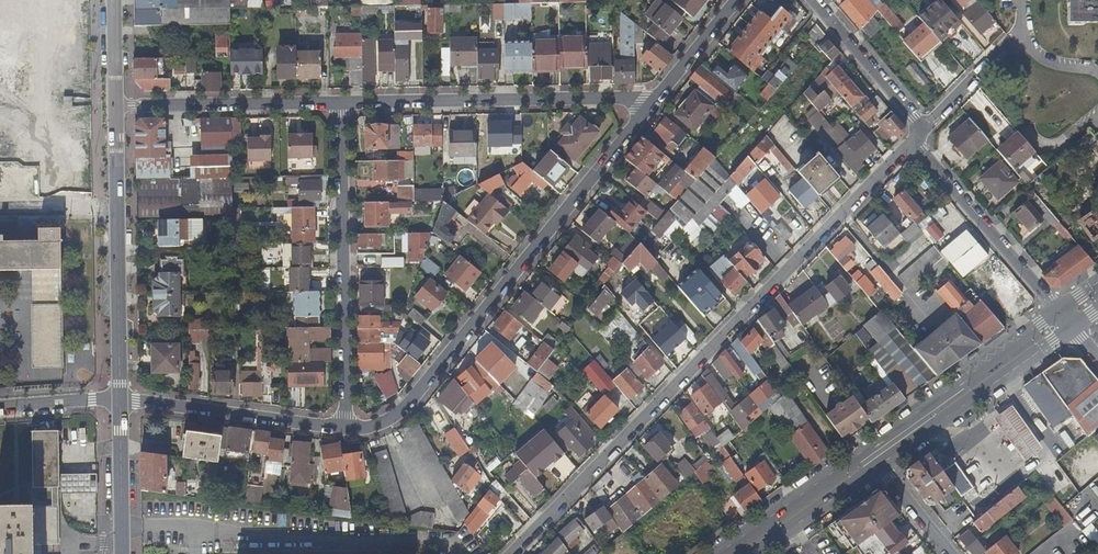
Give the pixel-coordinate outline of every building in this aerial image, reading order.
[(135,26),(161,25),(173,25),(216,24),(229,24),(229,7),(229,0),(134,0),(135,26)] [(682,18),(681,17),(669,7),(661,0),(658,0),(649,10),(651,12),(646,17),(655,24),(647,33),(660,44),(682,18)] [(705,0),(675,0),(669,7),(681,17),(685,12),(691,16),(705,0)] [(866,22),(877,10),(881,5),(877,0),(845,0),(839,5),(859,27),(866,21),(866,22)] [(960,24),(940,0),(938,0),(918,18),(922,23),(937,39),(939,42),(945,36),(944,32),(949,28),(952,30),(960,24)] [(994,21),(976,0),(964,0),(966,2),(964,4),(968,10),(963,14),(979,33),(994,21)] [(1066,23),(1097,23),(1097,0),(1066,0),(1066,23)] [(494,19),(504,19),(504,3),(493,3),(494,19)] [(514,19),(514,3),(504,3),(504,19),(514,19)] [(442,32),(442,4),(434,4),(434,8),(427,9),(428,32),(442,32)] [(748,25),(737,38),(748,47),(737,60),(747,68),(758,55),(769,42),(780,30),(790,17),(779,9),(776,13),(765,4),(759,12),(748,25)] [(352,15),(361,15),(361,13),(361,5),(352,5),(352,15)] [(886,26),(888,24),(879,13),(877,10),(866,22),(860,29),(868,38),(880,27),(876,22),(880,19),(886,26)] [(883,10),(879,13),(888,24),(895,32),(899,29),(894,22),(893,23),(891,21),(892,20),(883,10)] [(624,45),(627,45),(634,44),(634,40),(634,22),(624,14),(624,45)] [(479,28),(489,29),(490,17),(480,17),(479,28)] [(422,22),(394,21),(394,40),(422,40),(422,22)] [(642,40),(642,29),(634,22),(634,40),(642,40)] [(916,57),(937,39),(922,23),(902,40),(916,57)] [(227,36),(230,35),(229,24),(216,24),(216,57),(227,57),(227,36)] [(162,31),(161,25),(135,26),(135,34),(152,33),(154,33),(154,37),(162,37),(162,31)] [(804,38),(814,46),(815,45),(822,37),(824,35),(815,25),(804,38)] [(944,32),(945,36),(949,39),(955,34),(952,30),(949,28),(944,32)] [(350,85),(362,85),(362,80),(362,39),(361,34),(335,34),(335,46),(333,47),(334,56),(350,56),(350,69),(350,85)] [(568,68),(587,68),(587,66),(586,44),(586,34),(568,34),(568,39),(559,39),(559,42),(560,70),(568,70),(568,68)] [(550,73),(560,73),(560,70),(559,42),(550,42),(550,37),(532,38),(532,43),(532,50),(532,71),(550,71),(550,73)] [(825,40),(822,37),(815,45),(814,46),(813,47),(830,61),(831,62),(838,54),(827,41),(826,41),(825,40)] [(460,65),(477,64),(477,51),(477,38),(449,38),(450,51),(450,65),(460,65)] [(737,38),(726,51),(737,60),(748,47),(737,38)] [(362,39),(362,80),(374,80),(373,39),(362,39)] [(378,40),(379,69),(395,68),(395,59),(394,40),(378,40)] [(611,43),(586,44),(587,66),(591,66),(591,79),(612,79),(611,43)] [(627,60),(614,60),(615,83),(635,83),(634,44),(627,45),(627,60)] [(642,57),(660,72),(672,57),(655,44),(648,52),(647,51),(642,57)] [(282,78),(296,78),(296,51),(296,47),(279,47),(279,60),(281,60),(281,67),(282,67),(282,78)] [(262,48),(230,49),(230,75),(262,75),(262,48)] [(512,72),(532,72),(532,71),(532,50),(512,50),(512,72)] [(321,51),(296,51),(296,78),(321,77),(321,51)] [(442,75),(450,75),(450,65),(450,51),(442,51),(442,75)] [(497,51),(477,51),(477,64),(477,68),(477,78),(490,78),(494,77),(498,77),(497,51)] [(344,70),(350,69),(350,56),(334,56),(334,63),(344,63),(344,70)] [(195,72),(196,57),(185,58),(185,72),(195,72)] [(163,64),(163,58),(134,59),(135,79),(145,88),(170,88),(170,78),(156,78),(156,75),(165,75),(165,72),(163,72),(163,64)] [(175,73),(185,73),(185,72),(185,58),(173,58),(173,71),(175,71),(175,73)] [(408,59),(395,59),(395,68),(395,82),(408,82),(408,59)] [(767,71),(761,79),(767,84),(775,90),(795,67),(786,59),(772,75),(767,71)] [(1011,65),(1006,66),(1008,71),(1019,68),(1017,59),(1010,61),(1011,65)] [(931,85),(911,62),(905,68),(925,91),(931,85)] [(708,75),(710,72),(704,66),(702,64),(689,79),(728,110),(737,99),(708,75)] [(716,65),(710,72),(734,91),(747,76),(733,64),(726,73),(716,65)] [(834,70),(829,64),(820,73),(855,113),(866,104),(862,99),(863,98),(837,67),(834,70)] [(195,90),(220,90),(220,73),(203,73),(203,79),(195,79),(195,90)] [(759,94),(766,100),(775,90),(767,84),(759,94)] [(812,92),(808,87),(802,94),(813,107),(817,112),(830,100),(819,87),(812,92)] [(713,107),(693,91),(674,116),(693,131),(713,107)] [(894,134),(899,139),(904,134),(904,127),(876,95),(866,104),(855,113),(872,133),(875,131),(887,140),(894,134)] [(64,97),(65,108),(74,107),(74,97),(64,97)] [(855,173),(864,165),(859,160),(845,144),(817,112),(813,107),(805,115),(808,118),(807,119),(855,173)] [(561,131),(565,135),(557,144),(575,159),(598,131),(578,115),(574,115),(561,131)] [(240,117),(231,118),(231,134),(231,140),(240,140),(240,117)] [(228,177),(232,177),(232,172),(232,143),(231,140),(231,134),(231,118),(184,118),(184,122),(202,122),(202,155),(198,156),(199,194),(199,216),(229,215),(228,177)] [(669,141),(679,129),(665,118),(651,136),(666,148),(672,152),(676,147),(669,141)] [(180,216),(180,195),(179,178),(169,179),(168,119),(141,119),(135,125),(136,179),(138,179),(139,217),(180,217),(180,216)] [(966,158),(987,139),(969,119),(948,137),(966,158)] [(521,120),(488,121),(489,147),(521,147),(521,120)] [(365,149),(387,148),(399,148),(398,125),(370,126),(369,124),(364,129),(365,131),(365,149)] [(432,145),(432,125),(422,125),(417,125),(413,125),(413,145),(432,145)] [(432,125),(432,145),(442,145),(442,125),(432,125)] [(857,134),(845,144),(859,160),(874,147),(858,129),(855,132),(857,134)] [(461,133),(461,130),(449,130),(449,156),(477,156),(477,133),(461,133)] [(1097,165),(1097,142),(1089,131),(1047,167),(1026,185),(1049,213),(1061,203),(1050,190),(1050,183),(1081,157),(1090,155),(1097,165)] [(1018,133),(997,151),(1012,168),(1033,150),(1018,133)] [(312,134),(288,134),(288,158),(313,157),(314,157),(316,156),(316,147),(314,146),(313,146),(312,134)] [(788,173),(794,168),(765,136),(746,157),(753,165),(767,149),(788,173)] [(247,138),(248,159),(271,160),(271,138),(269,138),(261,138),(258,138),(247,138)] [(649,172),(663,155),(642,138),(624,159),(635,168),(646,176),(648,174),(650,176),(652,174),(649,172)] [(20,141),(19,156),(51,158),(51,143),(20,141)] [(685,171),(684,172),(695,181),(713,160),(715,158),(703,148),(685,171)] [(552,150),(534,171),(547,182),(552,186),(570,165),(552,150)] [(394,157),(394,160),(403,160),(414,160),(414,152),(397,152),(397,157),(394,157)] [(817,154),(797,172),(818,195),(838,177),(817,154)] [(56,190),(86,190),(85,155),(55,156),(56,190)] [(736,186),(754,165),(753,165),(746,157),(728,177),(735,185),(736,186)] [(669,166),(672,162),(667,158),(663,162),(669,166)] [(387,160),(374,161),(374,181),(386,180),(386,177),(397,176),(397,180),(404,180),(403,160),(394,160),(387,160)] [(718,205),(735,185),(728,177),(713,160),(695,181),(688,189),(676,202),(667,212),(682,229),(692,219),(698,227),(718,205)] [(542,188),(547,182),(534,171),(523,162),(514,166),(518,174),(513,176),(508,181),(510,186),(520,194),(533,180),(542,188)] [(1016,182),(999,162),(980,178),(981,179),(983,177),(997,194),(1007,186),(1009,188),(1016,182)] [(678,180),(688,189),(695,181),(684,172),(683,173),(675,166),(658,186),(666,193),(678,180)] [(644,197),(655,184),(646,176),(635,168),(625,181),(644,197)] [(507,188),(499,173),(478,184),(486,191),(493,188),(496,194),(507,188)] [(320,199),(320,186),(319,176),(285,177),(285,183),(299,183),(299,199),(289,200),(289,207),(293,207),(314,207),(314,199),(319,199),(320,199)] [(319,176),(320,186),(328,186),(328,176),(319,176)] [(778,197),(763,181),(747,195),(761,212),(778,197)] [(249,192),(248,184),(236,184),(236,192),(249,192)] [(398,186),(399,201),(415,201),(414,190),(414,185),(398,186)] [(443,189),(414,190),(415,201),(443,201),(443,189)] [(902,191),(893,198),(914,222),(917,226),(926,219),(902,191)] [(489,193),(467,220),(484,233),(493,222),(497,218),(500,220),(509,210),(507,208),(502,204),(489,193)] [(199,216),(199,194),(180,195),(180,216),(199,216)] [(505,199),(502,204),(507,208),(510,203),(505,199)] [(615,207),(607,217),(613,221),(627,233),(635,224),(645,212),(643,210),(630,200),(621,212),(615,207)] [(388,226),(387,201),(366,202),(366,227),(388,226)] [(444,227),(457,211),(443,201),(432,232),(438,237),(447,245),(455,236),(444,227)] [(649,202),(643,210),(645,212),(658,222),(665,215),(649,202)] [(1013,212),(1028,229),(1040,220),(1025,202),(1013,212)] [(1078,221),(1062,203),(1051,212),(1058,221),(1066,230),(1078,221)] [(728,215),(718,205),(698,227),(702,231),(708,237),(728,215)] [(294,229),(293,207),(289,207),(285,207),(285,213),(286,229),(294,229)] [(314,228),(314,207),(293,207),(294,229),(294,242),(312,242),(312,228),(314,228)] [(1079,221),(1092,239),(1097,234),(1097,208),(1079,221)] [(599,209),(581,232),(596,243),(613,221),(607,217),(599,209)] [(651,230),(660,238),(664,233),(672,241),(673,240),(682,229),(667,212),(665,215),(658,222),(651,230)] [(880,212),(875,215),(873,213),(862,222),(865,225),(863,226),(882,248),(898,234),(880,212)] [(1045,217),(1053,226),(1058,221),(1051,212),(1045,217)] [(203,240),(202,219),(160,220),(160,236),(159,236),(159,246),(180,246),(180,240),(203,240)] [(689,243),(702,231),(698,227),(692,219),(682,229),(673,240),(677,244),(685,238),(689,243)] [(1029,232),(1043,220),(1042,219),(1040,220),(1028,229),(1029,232)] [(1066,241),(1071,236),(1066,230),(1058,221),(1053,226),(1066,241)] [(773,229),(784,242),(791,235),(780,222),(773,229)] [(909,246),(924,233),(917,226),(914,222),(899,234),(901,236),(909,246)] [(639,227),(635,224),(627,233),(632,236),(639,227)] [(63,369),(60,228),(38,228),(38,242),(0,242),(0,270),(32,269),(32,368),(63,369)] [(314,243),(314,228),(312,228),(312,242),(294,242),(294,243),(311,243),(313,243),(314,243)] [(420,242),(429,242),(432,234),(432,232),(409,233),(409,262),(418,261),(418,259),(418,253),(420,253),(420,252),(420,242)] [(436,244),(438,237),(432,232),(432,234),(429,242),(436,244)] [(380,246),(380,233),(357,233),(357,246),(380,246)] [(615,248),(610,254),(613,257),(622,264),(640,243),(634,238),(621,253),(615,248)] [(846,238),(830,253),(865,293),(872,287),(865,278),(861,281),(856,275),(854,276),(847,269),(852,265),(849,261),(852,258),(848,254),(854,248),(846,238)] [(573,239),(562,252),(563,252),(565,254),(581,266),(592,253),(588,250),(590,247),(583,241),(580,244),(573,239)] [(311,267),(311,243),(294,243),(285,243),(286,267),(290,267),(308,267),(311,267)] [(661,281),(668,275),(655,260),(640,243),(622,264),(631,275),(639,268),(644,274),(651,268),(661,281)] [(757,266),(763,260),(749,244),(729,262),(744,280),(750,273),(753,274),(756,271),(756,268),(757,267),(757,266)] [(1083,250),(1094,263),(1097,260),(1097,253),(1092,244),(1083,250)] [(560,256),(563,252),(562,252),(554,245),(550,251),(558,258),(560,256)] [(923,276),(928,282),(950,264),(934,246),(897,278),(907,289),(922,276),(923,276)] [(1054,265),(1041,274),(1051,286),(1060,287),(1094,263),(1083,250),(1080,246),(1054,264),(1054,265)] [(562,257),(560,256),(558,258),(553,264),(554,265),(549,271),(565,284),(567,280),(565,279),(573,269),(582,277),(587,271),(581,266),(565,254),(562,257)] [(613,257),(607,264),(611,267),(609,269),(605,266),(601,271),(604,274),(599,281),(603,285),(622,264),(613,257)] [(732,294),(746,282),(744,280),(729,262),(724,257),(712,268),(722,280),(721,281),(732,294)] [(436,276),(441,266),(426,258),(420,268),(436,276)] [(468,285),(479,271),(464,258),(449,278),(458,285),(462,280),(468,285)] [(154,282),(154,295),(178,294),(177,280),(184,280),(184,273),(182,273),(182,259),(161,259),(162,274),(159,274),(159,282),(154,282)] [(381,259),(381,267),(403,267),(403,259),(381,259)] [(866,265),(895,299),(902,293),(873,260),(866,265)] [(308,291),(308,267),(290,267),(290,279),(290,292),(294,292),(308,291)] [(698,268),(676,287),(703,318),(725,299),(698,268)] [(360,281),(361,313),(383,313),(382,273),(362,273),(362,281),(360,281)] [(822,284),(816,288),(828,305),(829,307),(851,290),(846,285),(849,282),(843,274),(825,288),(822,284)] [(447,292),(430,278),(415,297),(432,310),(447,292)] [(949,280),(936,292),(941,298),(955,287),(949,280)] [(543,281),(530,297),(543,307),(548,311),(561,295),(543,281)] [(1015,320),(980,282),(971,289),(981,300),(1004,326),(1005,327),(1009,324),(1015,320)] [(641,295),(645,292),(638,283),(634,287),(622,299),(629,307),(641,295)] [(802,325),(828,305),(816,288),(815,287),(788,306),(800,322),(802,325)] [(973,307),(955,287),(941,298),(957,314),(982,343),(1004,326),(981,300),(973,307)] [(602,289),(586,310),(595,317),(611,296),(602,289)] [(319,315),(319,291),(311,291),(308,291),(294,292),(295,316),(319,315)] [(536,316),(543,307),(530,297),(524,292),(512,308),(530,323),(534,318),(537,321),(539,319),(536,316)] [(178,307),(178,294),(154,295),(154,310),(157,313),(160,313),(160,315),(183,315),(183,307),(178,307)] [(793,327),(800,322),(788,306),(780,294),(774,300),(793,327)] [(648,308),(652,312),(659,307),(655,302),(648,308)] [(659,320),(665,314),(659,307),(652,312),(659,320)] [(409,316),(420,325),(426,318),(415,309),(409,316)] [(773,309),(758,320),(770,337),(785,325),(773,309)] [(521,324),(505,311),(494,326),(497,328),(495,331),(508,341),(521,324)] [(879,341),(895,328),(881,311),(864,325),(878,342),(879,341)] [(957,314),(912,347),(937,375),(938,374),(942,371),(947,349),(971,350),(982,343),(957,314)] [(380,315),(358,315),(358,328),(399,328),(401,322),(380,322),(380,315)] [(634,333),(637,329),(626,318),(621,323),(631,335),(634,333)] [(189,320),(189,329),(205,328),(205,320),(189,320)] [(772,355),(779,350),(771,339),(770,337),(758,320),(751,327),(753,330),(754,329),(763,340),(761,342),(766,349),(763,351),(768,358),(772,355)] [(678,327),(693,344),(699,339),(684,322),(678,327)] [(561,334),(564,337),(568,330),(570,328),(563,323),(560,326),(564,329),(561,334)] [(309,339),(331,338),(331,326),(289,327),(289,361),(297,361),(304,361),(323,361),(331,361),(331,349),(309,349),(309,339)] [(270,361),(270,327),(261,328),(261,358),(261,362),(270,361)] [(639,327),(637,329),(634,333),(643,344),(649,338),(649,337),(639,327)] [(188,337),(208,336),(208,328),(205,328),(189,329),(188,337)] [(380,335),(396,335),(399,328),(358,328),(358,343),(380,343),(380,335)] [(879,341),(882,342),(898,331),(895,328),(879,341)] [(754,329),(753,330),(741,342),(749,353),(761,342),(763,340),(754,329)] [(898,362),(885,371),(893,382),(900,390),(905,397),(937,375),(912,347),(898,331),(882,342),(898,362)] [(411,332),(404,340),(399,346),(414,357),(425,344),(411,332)] [(425,339),(436,347),(441,341),(430,333),(425,339)] [(654,342),(658,338),(653,333),(649,337),(649,338),(653,343),(654,342)] [(537,342),(539,339),(533,334),(530,337),(537,342)] [(547,334),(541,341),(544,343),(553,350),(558,343),(547,334)] [(662,335),(658,338),(654,342),(674,365),(682,358),(662,335)] [(526,339),(522,336),(516,344),(520,347),(526,339)] [(775,336),(771,339),(779,350),(780,351),(782,349),(779,345),(780,343),(775,336)] [(754,374),(761,369),(749,353),(741,342),(737,338),(719,356),(733,374),(737,379),(750,369),(754,374)] [(544,343),(527,364),(537,371),(553,350),(544,343)] [(152,345),(152,372),(178,372),(178,344),(152,345)] [(371,361),(371,366),(371,369),(382,369),(382,344),(358,344),(359,361),(371,361)] [(491,345),(475,360),(477,363),(490,375),(491,376),(507,361),(491,345)] [(664,363),(649,348),(633,363),(647,379),(664,363)] [(947,349),(942,371),(971,350),(947,349)] [(394,360),(413,375),(422,365),(403,350),(394,360)] [(782,368),(789,363),(785,358),(780,351),(779,350),(772,355),(782,368)] [(193,351),(188,351),(188,363),(189,363),(188,389),(197,389),(197,363),(193,363),(193,351)] [(600,356),(594,361),(602,369),(608,365),(600,356)] [(726,379),(733,374),(719,356),(714,362),(726,379)] [(864,388),(871,398),(893,382),(885,371),(873,356),(868,359),(882,376),(864,388)] [(260,362),(260,372),(260,383),(244,383),(244,395),(271,395),(270,361),(261,362),(261,358),(258,358),(258,362),(260,362)] [(1097,426),(1097,379),(1080,359),(1063,358),(1042,372),(1082,429),(1087,436),(1097,426)] [(288,361),(288,382),(323,382),(323,361),(304,361),(297,361),(289,361),(288,361)] [(604,396),(616,386),(613,382),(602,369),(594,361),(582,371),(588,378),(604,396)] [(483,382),(490,375),(477,363),(457,378),(464,386),(461,388),(472,402),(474,405),(491,391),(483,382)] [(628,369),(613,382),(616,386),(628,399),(643,386),(628,369)] [(728,397),(725,393),(722,389),(707,369),(701,375),(708,384),(722,402),(728,397)] [(233,392),(233,371),(213,371),(213,392),(233,392)] [(588,378),(582,371),(577,375),(583,382),(588,378)] [(260,383),(260,372),(239,372),(240,395),(244,395),(244,383),(260,383)] [(1065,442),(1082,429),(1042,372),(1025,385),(1065,442)] [(545,396),(552,388),(535,374),(528,383),(538,390),(545,396)] [(491,391),(498,383),(491,376),(490,375),(483,382),(491,391)] [(770,400),(760,409),(763,413),(764,411),(770,406),(782,396),(777,390),(768,379),(750,395),(758,406),(768,397),(770,400)] [(778,417),(781,422),(797,409),(795,405),(810,392),(801,380),(782,396),(770,406),(778,417)] [(871,398),(860,405),(865,412),(868,417),(871,421),(898,403),(905,397),(900,390),(893,382),(871,398)] [(513,405),(523,414),(538,390),(528,383),(513,405)] [(463,413),(472,402),(461,388),(460,388),(458,390),(451,384),(438,401),(453,413),(457,407),(463,413)] [(727,421),(733,417),(729,413),(722,402),(708,384),(691,397),(705,415),(716,406),(727,421)] [(750,395),(741,403),(738,406),(736,407),(729,413),(733,417),(735,420),(743,430),(746,427),(750,424),(745,417),(758,406),(750,395)] [(860,405),(852,395),(843,403),(842,402),(839,401),(836,403),(836,407),(826,415),(841,436),(850,430),(868,417),(865,412),(860,405)] [(618,409),(604,396),(586,414),(600,428),(618,409)] [(547,412),(557,401),(552,397),(542,407),(547,412)] [(729,413),(736,407),(728,397),(722,402),(729,413)] [(697,426),(704,420),(692,403),(679,416),(689,430),(696,424),(697,426)] [(1012,405),(995,417),(999,423),(1025,460),(1042,448),(1012,405)] [(558,434),(578,456),(591,444),(587,439),(594,433),(571,406),(564,413),(572,422),(558,434)] [(778,417),(770,406),(764,411),(772,422),(778,417)] [(781,422),(811,464),(829,452),(797,409),(781,422)] [(871,421),(868,417),(850,430),(841,436),(845,441),(871,421)] [(459,523),(468,517),(470,514),(451,480),(417,421),(405,428),(459,523)] [(229,429),(223,428),(221,436),(220,448),(226,449),(226,450),(249,452),(251,430),(229,427),(229,429)] [(253,451),(267,453),(269,437),(270,432),(256,430),(253,451)] [(60,487),(59,431),(33,431),(34,487),(60,487)] [(186,431),(183,458),(218,463),(220,448),(221,436),(186,431)] [(545,431),(516,454),(527,467),(536,479),(565,455),(545,431)] [(659,434),(644,448),(656,462),(672,447),(659,434)] [(723,436),(718,440),(720,442),(723,447),(728,443),(723,436)] [(284,440),(269,437),(267,453),(267,459),(273,460),(272,464),(281,465),(283,448),(284,440)] [(290,449),(283,448),(281,465),(284,465),(290,466),(290,481),(312,483),(312,464),(308,463),(310,442),(294,440),(293,446),(291,445),(290,449)] [(466,456),(471,453),(462,440),(457,443),(466,456)] [(720,442),(705,455),(709,460),(718,452),(723,447),(720,442)] [(736,455),(728,443),(723,447),(732,459),(736,455)] [(343,479),(345,479),(342,455),(340,444),(320,447),(324,471),(341,468),(343,479)] [(722,463),(724,465),(732,459),(723,447),(718,452),(724,461),(722,463)] [(386,450),(371,454),(389,513),(393,524),(433,529),(435,514),(421,511),(407,518),(386,450)] [(166,493),(165,455),(140,452),(141,490),(166,493)] [(360,452),(342,455),(345,479),(346,480),(365,477),(360,452)] [(685,459),(675,468),(685,480),(694,472),(698,469),(703,465),(709,460),(705,455),(692,467),(685,459)] [(468,456),(451,480),(465,491),(478,473),(471,468),(475,462),(468,456)] [(914,474),(907,479),(928,506),(954,487),(932,456),(927,460),(924,456),(909,467),(914,474)] [(735,480),(743,474),(732,459),(724,465),(735,480)] [(1057,461),(1063,470),(1067,467),(1060,459),(1057,461)] [(187,468),(195,468),(195,460),(187,460),(187,468)] [(775,477),(780,473),(773,463),(768,467),(764,461),(746,474),(757,490),(775,477)] [(661,465),(645,480),(661,501),(678,486),(661,465)] [(535,497),(544,488),(536,479),(527,467),(517,476),(535,497)] [(914,474),(909,467),(906,469),(905,476),(907,479),(914,474)] [(1068,477),(1080,493),(1087,487),(1076,471),(1068,477)] [(594,493),(599,489),(610,476),(606,473),(591,489),(594,493)] [(1033,483),(1039,478),(1035,473),(1029,478),(1033,483)] [(61,475),(61,494),(97,493),(97,474),(61,475)] [(638,486),(607,512),(612,518),(613,519),(623,533),(661,501),(645,480),(640,474),(633,480),(638,486)] [(506,494),(495,480),(488,486),(499,499),(506,494)] [(176,482),(177,494),(185,495),(185,482),(176,482)] [(762,500),(750,484),(734,496),(740,505),(736,508),(741,515),(762,500)] [(1021,484),(973,522),(980,531),(984,528),(986,530),(990,527),(988,525),(1028,492),(1021,484)] [(248,493),(262,495),(263,486),(249,485),(248,493)] [(329,502),(332,485),(326,485),(323,501),(329,502)] [(332,485),(329,502),(329,508),(328,515),(352,518),(347,488),(332,485)] [(608,502),(599,489),(594,493),(603,505),(608,502)] [(890,521),(900,514),(882,493),(875,491),(831,523),(841,536),(843,534),(853,548),(890,521)] [(467,518),(476,527),(498,500),(489,492),(467,518)] [(1073,520),(1054,496),(1045,504),(1064,527),(1073,520)] [(0,506),(0,553),(33,553),(33,543),(33,506),(0,506)] [(60,506),(33,506),(33,543),(60,543),(60,506)] [(607,512),(603,506),(584,520),(593,532),(612,518),(607,512)] [(382,515),(384,522),(393,524),(389,513),(382,515)] [(476,527),(467,518),(464,524),(471,533),(476,527)] [(584,532),(574,521),(559,534),(572,548),(580,541),(577,537),(584,532)] [(890,521),(853,548),(850,550),(853,553),(899,553),(896,550),(907,541),(901,533),(899,534),(895,529),(896,528),(890,521)] [(1097,545),(1097,528),(1093,522),(1084,529),(1097,545)] [(973,553),(981,553),(985,551),(986,550),(969,530),(960,538),(973,553)] [(1005,536),(992,546),(986,550),(985,551),(988,553),(1017,553),(1018,553),(1005,536)] [(543,553),(562,553),(567,549),(559,538),(543,553)]
